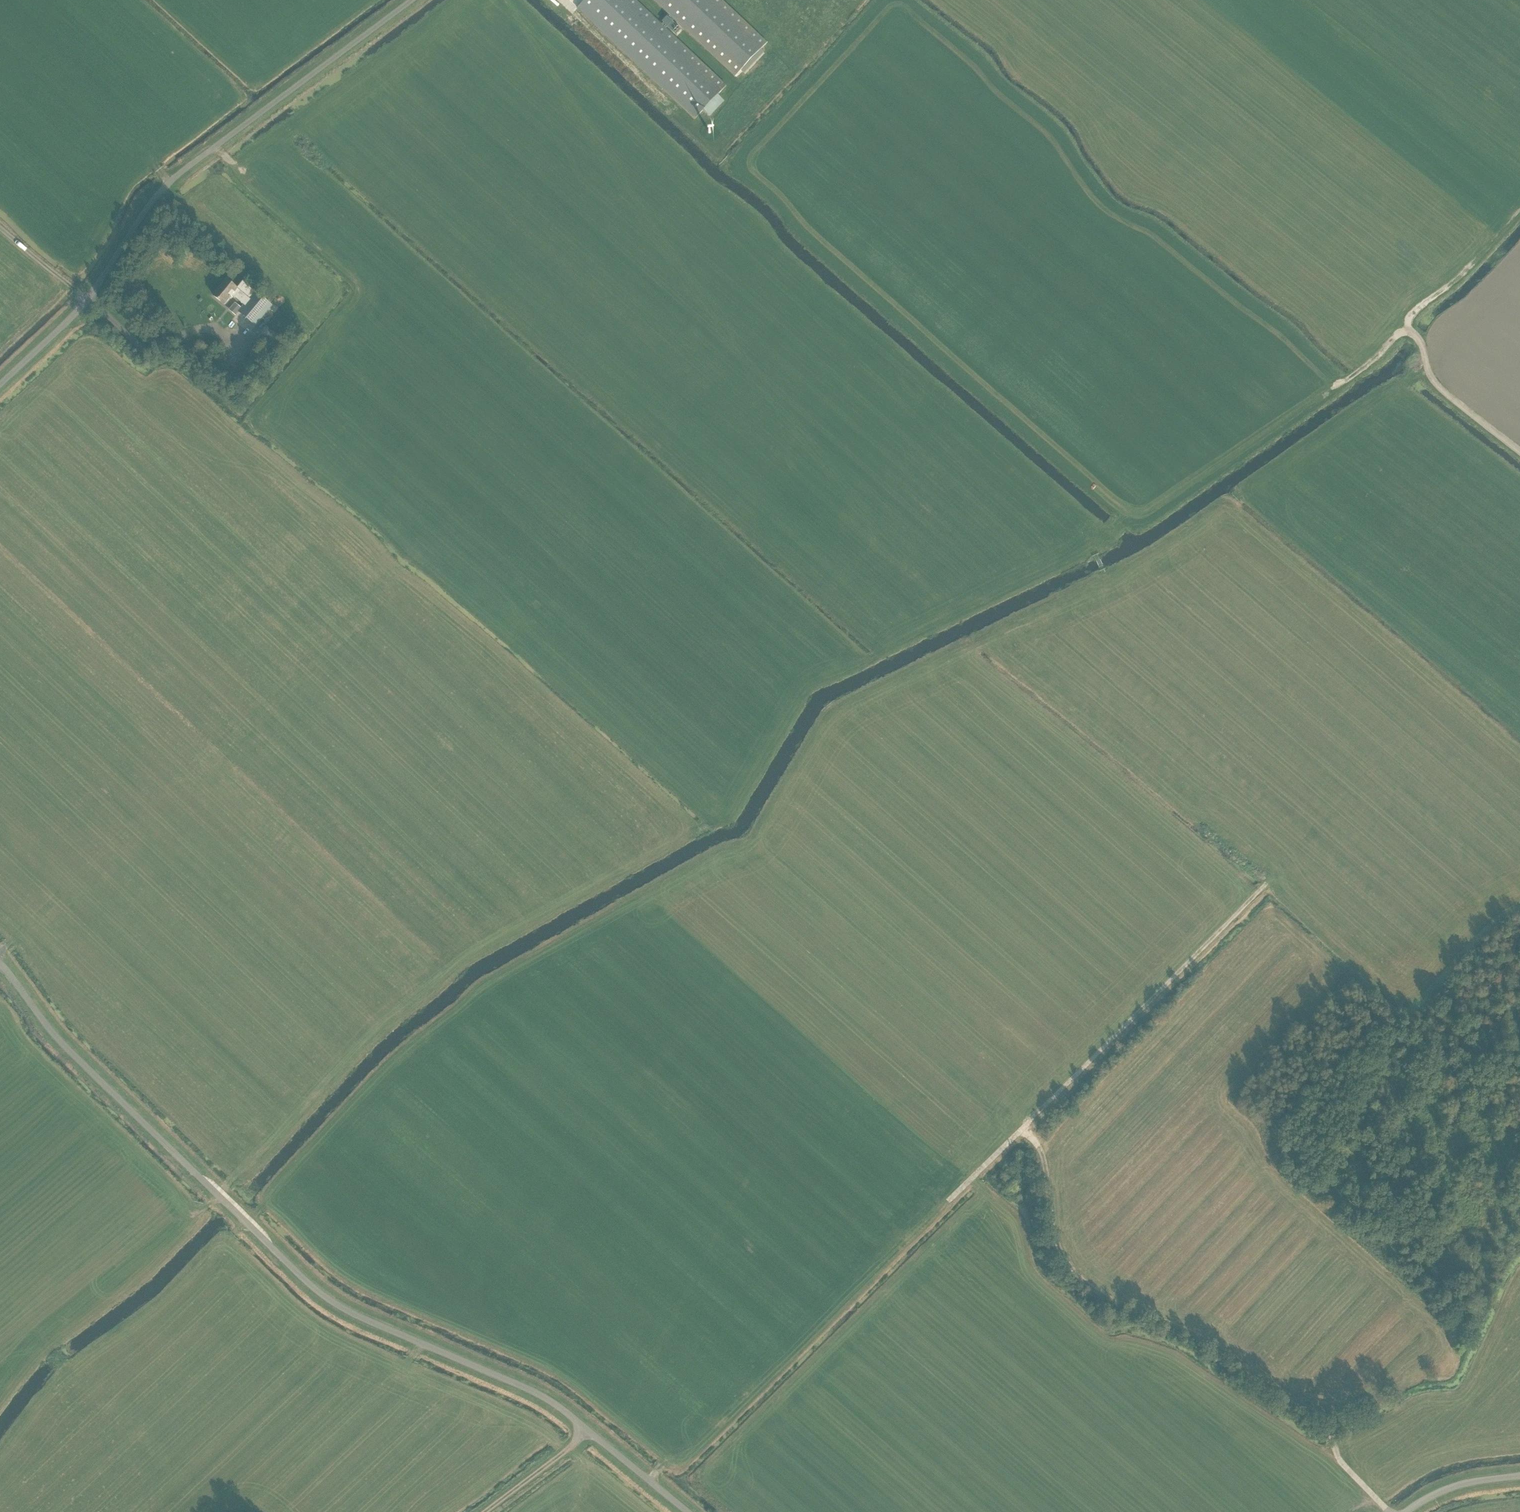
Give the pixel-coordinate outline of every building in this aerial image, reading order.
[(578,8),(695,119),(703,110),(710,116),(724,101),(718,95),(726,86),(635,0),(585,0),(578,8)] [(767,43),(722,0),(653,0),(735,76),(741,70),(745,73),(764,52),(761,50),(767,43)] [(237,289),(227,280),(214,296),(224,305),(232,295),(237,299),(242,293),(249,299),(238,311),(255,325),(272,305),(243,281),(237,289)]
